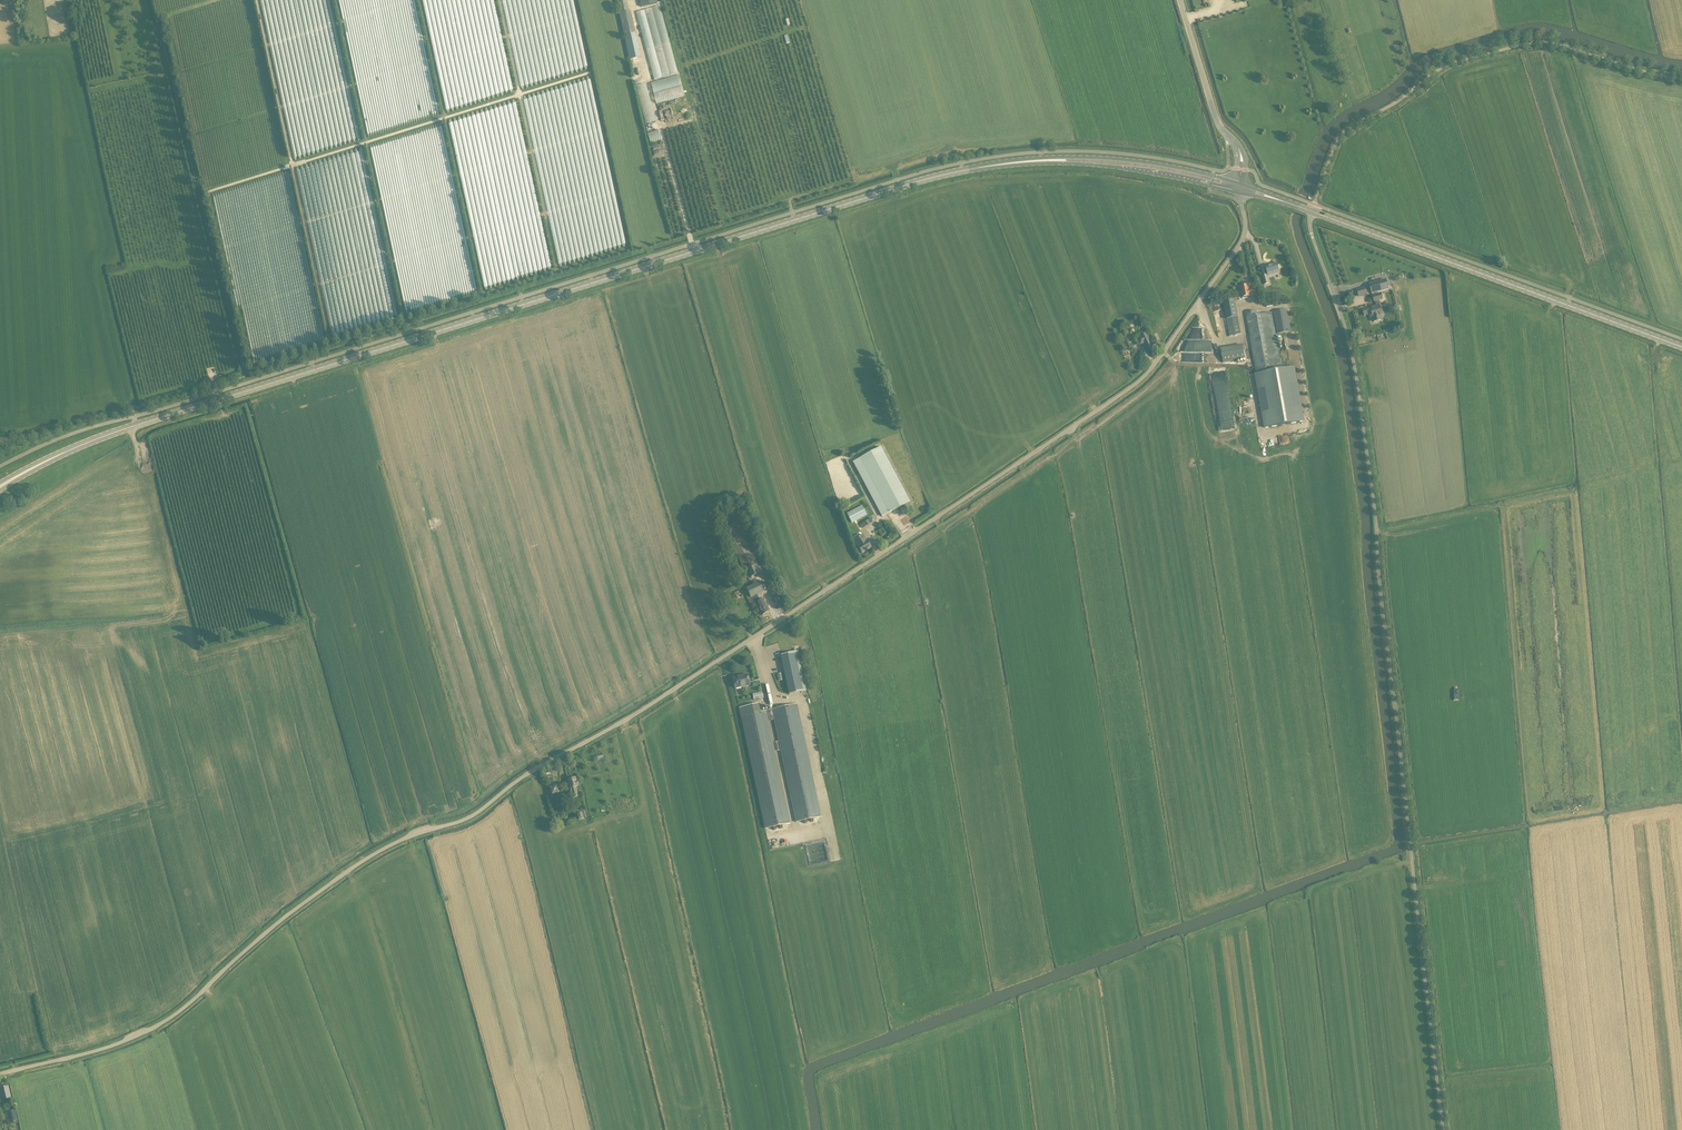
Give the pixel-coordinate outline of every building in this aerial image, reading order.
[(624,36),(635,33),(630,11),(629,11),(626,0),(624,1),(624,0),(617,0),(624,36)] [(636,37),(635,33),(624,36),(625,41),(630,60),(641,57),(636,37)] [(647,130),(657,127),(646,84),(636,86),(647,130)] [(658,130),(647,133),(650,143),(661,140),(658,130)] [(1270,266),(1270,265),(1266,266),(1268,276),(1279,273),(1277,264),(1270,266)] [(1389,289),(1386,279),(1369,284),(1372,294),(1389,289)] [(1247,297),(1255,295),(1254,289),(1249,290),(1248,286),(1244,287),(1243,286),(1242,286),(1241,287),(1240,287),(1242,298),(1239,298),(1239,300),(1247,298),(1247,297)] [(1367,295),(1365,288),(1357,290),(1359,297),(1367,295)] [(1380,305),(1379,301),(1383,300),(1381,293),(1372,296),(1374,303),(1375,302),(1376,306),(1363,310),(1364,316),(1372,314),(1374,322),(1382,320),(1381,316),(1382,316),(1379,305),(1380,305)] [(1229,336),(1241,334),(1239,323),(1237,317),(1238,317),(1234,299),(1222,301),(1226,319),(1227,325),(1229,336)] [(1277,334),(1283,333),(1291,331),(1287,310),(1279,311),(1273,312),(1277,334)] [(1256,374),(1255,374),(1265,428),(1303,422),(1293,367),(1282,369),(1276,336),(1272,312),(1270,313),(1257,315),(1256,311),(1245,312),(1246,317),(1256,374)] [(1141,336),(1141,337),(1138,339),(1140,345),(1144,343),(1148,352),(1154,349),(1148,337),(1147,334),(1146,334),(1145,331),(1140,333),(1142,336),(1141,336)] [(1245,359),(1243,345),(1220,349),(1223,363),(1245,359)] [(1215,352),(1176,351),(1176,362),(1214,362),(1215,352)] [(881,447),(852,462),(881,517),(910,502),(881,447)] [(867,515),(862,506),(847,514),(852,523),(867,515)] [(869,525),(873,522),(871,518),(869,519),(860,525),(862,529),(869,525)] [(758,565),(735,522),(723,529),(745,572),(748,571),(751,577),(762,572),(758,565)] [(871,547),(867,541),(863,535),(854,541),(857,547),(862,553),(871,547)] [(763,599),(762,599),(759,594),(764,592),(759,582),(746,588),(747,590),(743,592),(750,605),(756,602),(762,615),(769,611),(763,599)] [(771,592),(774,599),(781,596),(777,589),(771,592)] [(781,656),(789,694),(805,691),(797,652),(781,656)] [(735,688),(749,685),(747,674),(733,677),(735,688)] [(739,708),(739,707),(765,829),(790,824),(767,718),(773,716),(797,822),(821,817),(796,704),(760,712),(759,704),(739,708)] [(579,787),(578,786),(577,783),(575,778),(567,780),(570,789),(572,798),(579,796),(576,788),(579,787)] [(559,795),(556,784),(547,787),(550,798),(559,795)] [(8,1085),(0,1087),(0,1096),(1,1101),(11,1098),(8,1085)] [(11,1122),(17,1121),(15,1109),(9,1111),(11,1122)]
